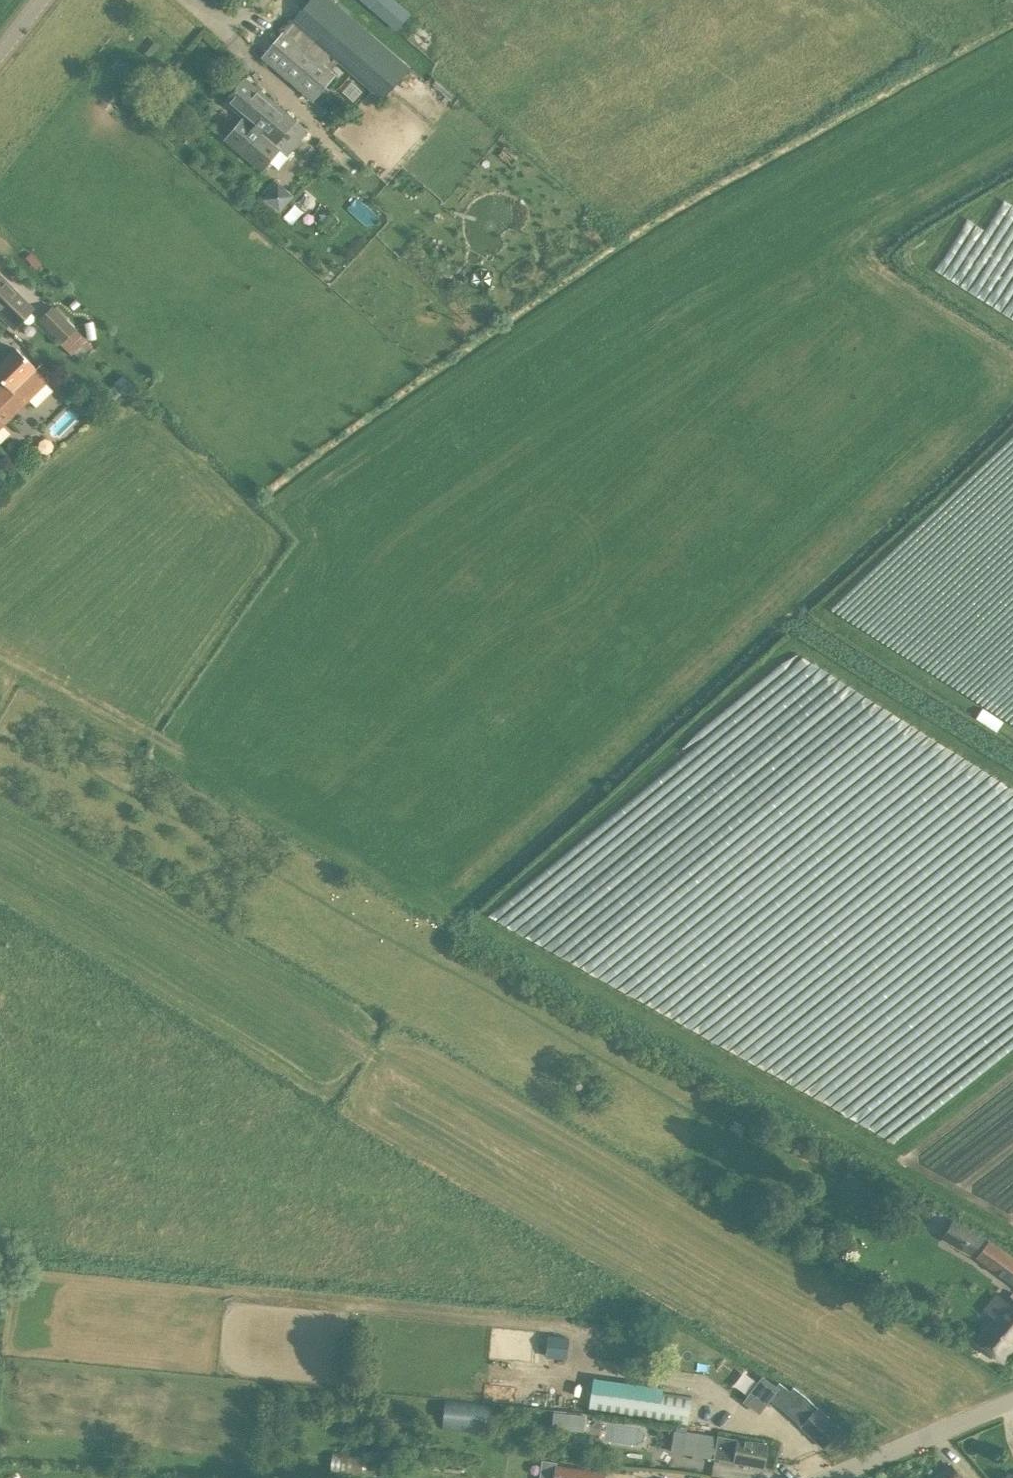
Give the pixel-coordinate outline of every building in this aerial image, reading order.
[(291,21),(293,23),(338,62),(382,101),(411,67),(332,0),(309,0),(291,21)] [(408,11),(395,0),(361,0),(393,29),(408,11)] [(293,23),(285,33),(283,31),(261,56),(309,96),(338,62),(293,23)] [(262,171),(279,148),(288,155),(309,131),(245,77),(223,101),(243,117),(224,139),(262,171)] [(276,179),(262,196),(279,209),(293,193),(276,179)] [(13,331),(34,311),(0,275),(0,317),(13,331)] [(60,343),(71,354),(81,343),(88,349),(92,345),(53,305),(38,320),(61,342),(60,343)] [(0,365),(0,378),(8,386),(0,394),(0,427),(48,380),(37,369),(17,349),(0,365)] [(990,1238),(953,1219),(941,1239),(974,1257),(1012,1286),(1012,1255),(990,1238)] [(975,1337),(1004,1362),(1012,1351),(1012,1301),(1007,1296),(975,1337)] [(570,1337),(547,1334),(545,1359),(569,1361),(570,1337)] [(759,1414),(771,1389),(747,1378),(735,1403),(759,1414)] [(694,1395),(592,1380),(589,1410),(689,1424),(694,1395)] [(779,1383),(768,1398),(785,1411),(801,1425),(821,1447),(839,1429),(799,1392),(793,1388),(790,1391),(779,1383)] [(486,1426),(487,1402),(440,1400),(439,1424),(486,1426)] [(551,1411),(551,1426),(583,1428),(584,1412),(551,1411)] [(697,1431),(685,1430),(681,1453),(719,1459),(718,1463),(734,1466),(735,1462),(764,1467),(768,1443),(738,1439),(697,1433),(697,1431)] [(606,1471),(555,1464),(553,1477),(605,1477),(606,1471)] [(951,1465),(933,1477),(960,1477),(951,1465)]
